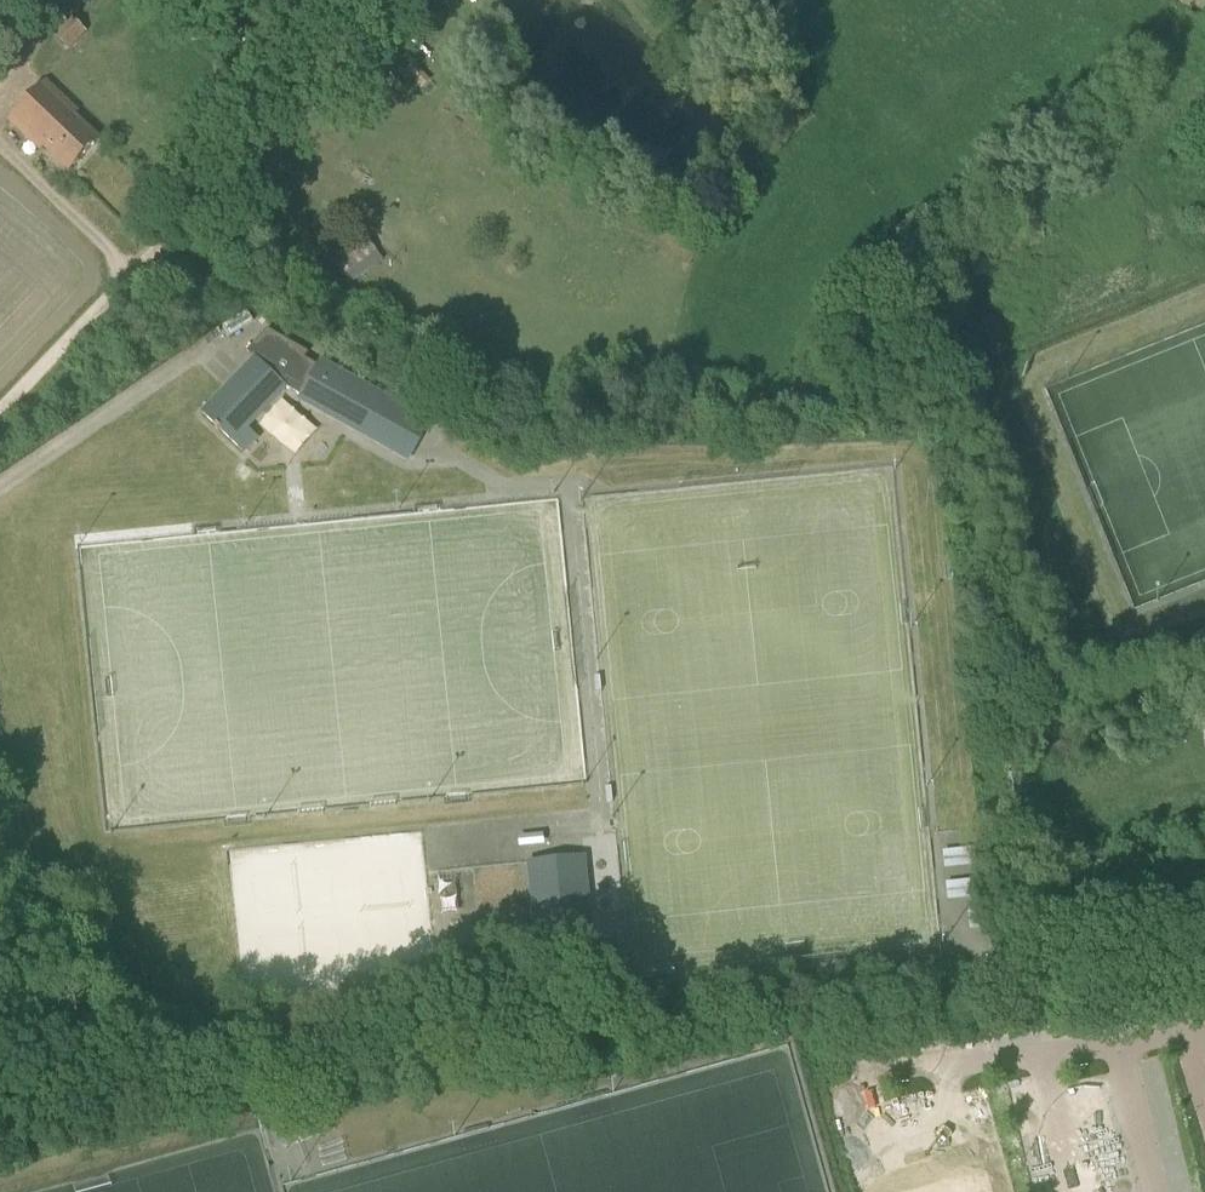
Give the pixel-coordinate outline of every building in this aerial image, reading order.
[(72,18),(54,36),(69,51),(87,33),(72,18)] [(44,147),(70,171),(99,140),(74,117),(78,113),(45,83),(10,121),(41,150),(44,147)] [(378,269),(382,266),(380,264),(383,261),(361,233),(328,259),(350,287),(377,267),(378,269)] [(321,361),(318,366),(306,359),(309,353),(268,330),(247,353),(249,355),(254,360),(202,414),(243,453),(257,438),(247,428),(285,388),(377,438),(411,457),(431,422),(321,361)] [(584,858),(529,864),(536,938),(592,932),(584,858)]
